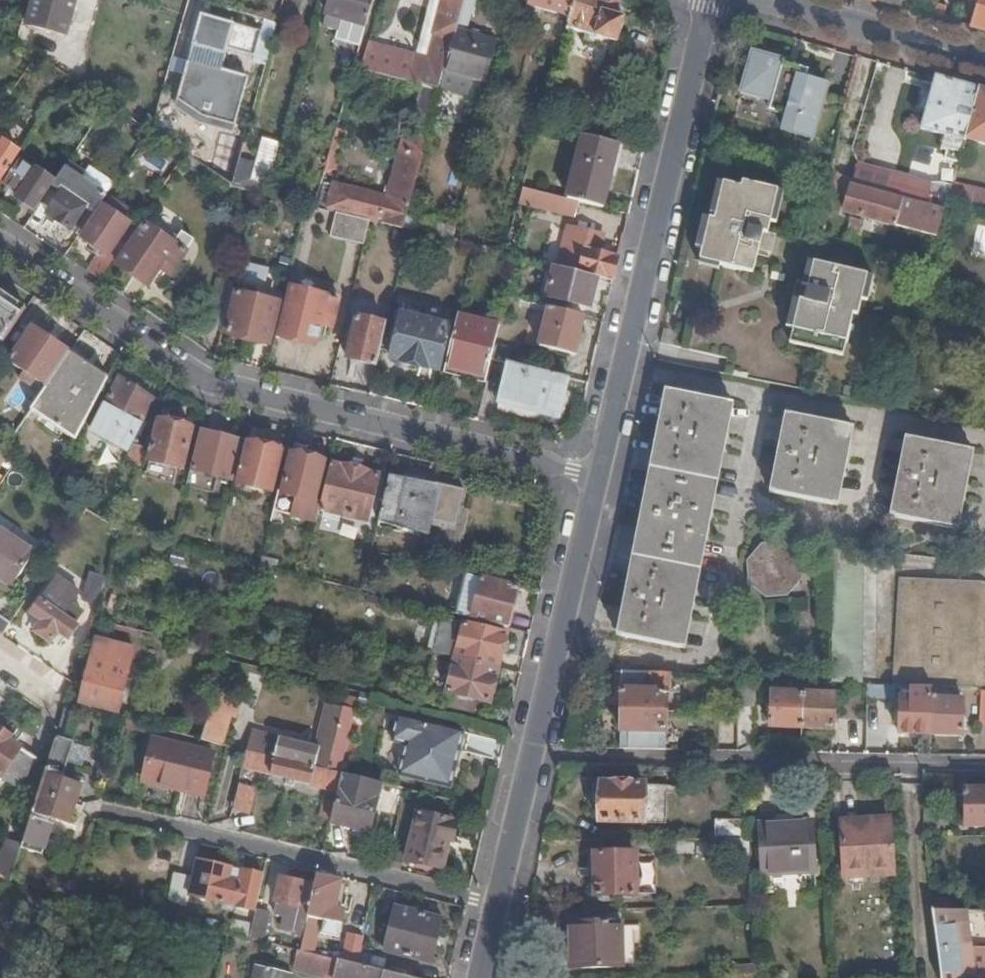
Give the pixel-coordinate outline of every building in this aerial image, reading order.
[(28,25),(68,35),(77,0),(35,0),(28,25)] [(366,27),(374,0),(333,0),(331,4),(338,6),(337,11),(343,13),(341,21),(366,27)] [(433,35),(438,36),(432,58),(417,55),(414,64),(382,57),(384,48),(369,45),(362,70),(440,90),(443,78),(444,73),(445,71),(456,31),(463,7),(465,0),(442,0),(433,35)] [(463,7),(472,10),(474,11),(477,0),(465,0),(463,7)] [(530,6),(571,18),(576,0),(532,0),(530,6)] [(571,18),(570,22),(566,35),(572,36),(574,30),(594,36),(595,37),(618,44),(625,19),(616,16),(620,0),(576,0),(571,18)] [(984,29),(984,0),(979,0),(971,25),(984,29)] [(946,6),(932,2),(929,13),(943,17),(946,6)] [(472,10),(463,7),(456,31),(466,33),(472,10)] [(263,32),(201,16),(178,103),(203,120),(237,129),(250,79),(225,72),(230,53),(256,59),(263,32)] [(456,31),(445,71),(484,82),(496,41),(466,33),(456,31)] [(758,86),(756,95),(772,99),(768,108),(786,113),(782,128),(813,136),(821,107),(825,93),(828,85),(804,79),(807,69),(783,63),(783,61),(751,52),(743,81),(758,86)] [(980,90),(935,77),(921,130),(951,137),(945,157),(960,161),(966,140),(980,90)] [(740,91),(756,95),(758,86),(743,81),(740,91)] [(980,90),(966,140),(984,145),(984,91),(980,90)] [(846,99),(825,93),(821,107),(841,113),(846,99)] [(336,182),(329,209),(338,211),(371,220),(402,227),(426,138),(405,132),(387,194),(336,182)] [(569,198),(576,200),(605,207),(619,145),(584,136),(569,198)] [(271,180),(280,144),(265,140),(256,176),(271,180)] [(20,154),(0,141),(0,184),(20,154)] [(54,182),(36,169),(34,172),(21,162),(5,185),(19,195),(16,200),(34,212),(54,182)] [(854,179),(853,185),(946,213),(950,200),(952,190),(859,162),(854,179)] [(77,173),(67,166),(53,187),(62,193),(46,216),(70,233),(86,209),(95,215),(106,199),(74,177),(77,173)] [(838,174),(833,192),(849,196),(853,185),(854,179),(838,174)] [(742,185),(725,181),(717,212),(716,218),(711,217),(701,257),(721,263),(753,271),(759,247),(764,248),(769,230),(780,189),(744,179),(742,185)] [(717,212),(725,181),(717,179),(709,211),(717,212)] [(954,182),(952,190),(950,200),(984,208),(984,189),(954,182)] [(946,213),(853,185),(849,196),(845,211),(938,239),(946,213)] [(523,187),(519,203),(573,215),(576,200),(569,198),(523,187)] [(109,257),(123,237),(131,225),(105,208),(84,240),(100,251),(105,255),(109,257)] [(333,235),(365,243),(371,220),(338,211),(333,235)] [(411,219),(409,229),(410,229),(425,232),(427,223),(411,219)] [(845,242),(857,245),(863,222),(851,219),(845,242)] [(812,233),(824,236),(827,223),(815,220),(812,233)] [(188,252),(147,225),(118,266),(148,287),(161,270),(171,277),(188,252)] [(561,266),(599,276),(614,280),(619,257),(602,253),(605,243),(603,243),(605,236),(571,227),(561,266)] [(776,232),(769,230),(764,248),(772,251),(776,232)] [(129,241),(123,237),(109,257),(105,255),(101,261),(92,275),(102,282),(129,241)] [(105,255),(100,251),(96,257),(101,261),(105,255)] [(721,263),(701,257),(699,264),(719,270),(721,263)] [(807,285),(814,264),(806,262),(800,283),(807,285)] [(867,279),(814,264),(807,285),(803,304),(799,303),(791,332),(788,345),(840,359),(851,318),(856,319),(867,279)] [(561,266),(556,265),(548,297),(592,308),(599,276),(561,266)] [(786,272),(773,269),(772,276),(784,280),(786,272)] [(803,304),(807,285),(800,283),(798,282),(793,301),(799,303),(803,304)] [(340,299),(293,287),(281,337),(316,346),(322,325),(334,328),(340,299)] [(27,310),(0,292),(0,341),(0,350),(27,310)] [(280,303),(238,293),(228,335),(270,345),(280,303)] [(785,330),(791,332),(799,303),(793,301),(785,330)] [(585,316),(550,308),(541,347),(575,355),(585,316)] [(440,370),(451,326),(448,325),(446,322),(442,320),(438,319),(434,319),(430,321),(402,314),(392,358),(440,370)] [(500,325),(459,315),(446,366),(488,376),(492,359),(500,325)] [(378,366),(388,325),(358,318),(349,359),(378,366)] [(48,388),(71,353),(55,342),(50,338),(33,327),(9,362),(25,372),(20,379),(32,388),(37,381),(48,388)] [(109,378),(93,367),(88,364),(71,353),(48,388),(32,412),(77,442),(109,378)] [(567,391),(570,378),(509,363),(500,397),(537,407),(535,414),(560,420),(567,391)] [(127,453),(132,443),(154,400),(122,378),(93,431),(127,453)] [(572,392),(567,391),(560,420),(535,414),(537,407),(500,397),(498,410),(564,426),(572,392)] [(634,567),(669,392),(664,391),(656,429),(613,635),(620,636),(634,567)] [(669,391),(669,392),(634,567),(620,636),(677,647),(726,403),(669,391)] [(847,427),(788,415),(774,493),(832,505),(847,427)] [(192,429),(161,421),(151,463),(182,470),(192,429)] [(240,440),(203,431),(194,470),(231,479),(240,440)] [(282,446),(249,439),(249,443),(281,450),(282,446)] [(967,451),(909,439),(894,518),(950,529),(967,451)] [(146,448),(132,443),(126,463),(140,468),(146,448)] [(271,491),(281,450),(249,443),(238,483),(271,491)] [(310,446),(295,443),(293,454),(307,457),(310,446)] [(0,452),(0,463),(6,467),(7,467),(11,469),(15,462),(4,455),(0,452)] [(307,457),(293,454),(282,494),(316,502),(326,462),(307,457)] [(11,469),(4,480),(14,487),(26,469),(15,462),(11,469)] [(379,475),(331,463),(321,504),(320,509),(368,520),(379,475)] [(443,528),(453,489),(436,485),(435,488),(389,477),(378,522),(426,533),(429,525),(434,526),(443,528)] [(464,491),(453,489),(443,528),(454,531),(464,491)] [(282,494),(277,493),(273,510),(317,520),(320,509),(321,504),(316,502),(282,494)] [(14,585),(37,551),(0,524),(0,576),(14,585)] [(759,546),(746,562),(747,584),(764,599),(784,598),(799,579),(798,560),(781,545),(759,546)] [(98,605),(107,578),(93,573),(83,600),(98,605)] [(509,628),(519,587),(466,574),(455,615),(509,628)] [(11,589),(14,585),(0,576),(0,582),(11,589)] [(32,594),(23,608),(43,623),(36,633),(52,645),(60,635),(70,642),(80,628),(75,625),(83,613),(72,605),(79,595),(57,578),(41,600),(32,594)] [(897,578),(892,686),(918,687),(924,579),(897,578)] [(954,580),(949,689),(976,690),(982,581),(954,580)] [(0,619),(0,634),(4,637),(13,623),(2,616),(0,619)] [(456,658),(499,669),(507,634),(443,619),(435,653),(456,658)] [(456,658),(435,653),(432,653),(425,681),(449,686),(456,658)] [(449,686),(444,707),(471,714),(474,700),(491,704),(499,669),(456,658),(449,686)] [(128,675),(91,665),(80,703),(118,713),(128,675)] [(622,673),(622,690),(647,690),(647,674),(622,673)] [(622,690),(621,709),(665,711),(666,693),(668,693),(669,675),(647,674),(647,690),(622,690)] [(753,704),(754,679),(740,679),(738,703),(753,704)] [(888,686),(867,685),(868,693),(888,694),(888,686)] [(218,689),(202,740),(222,745),(232,714),(237,715),(243,697),(218,689)] [(801,727),(803,692),(772,690),(770,725),(801,727)] [(834,693),(803,692),(801,727),(832,728),(834,693)] [(725,713),(738,713),(738,703),(738,696),(725,695),(725,713)] [(930,733),(931,698),(900,697),(899,732),(930,733)] [(963,700),(931,698),(930,733),(961,734),(963,700)] [(340,773),(356,708),(338,703),(335,713),(329,711),(320,747),(255,732),(249,751),(340,773)] [(77,710),(66,706),(58,732),(54,744),(65,747),(77,710)] [(665,711),(621,709),(620,729),(664,730),(665,711)] [(464,733),(398,717),(393,741),(407,744),(401,774),(451,787),(457,762),(455,762),(457,754),(459,754),(464,733)] [(0,730),(0,777),(18,789),(37,760),(9,741),(11,737),(0,730)] [(65,747),(54,744),(38,794),(91,808),(99,810),(100,804),(91,800),(78,797),(81,787),(62,781),(64,775),(63,774),(71,749),(65,747)] [(209,756),(162,745),(154,777),(202,789),(209,756)] [(342,774),(340,773),(249,751),(247,750),(243,766),(271,773),(271,776),(334,791),(333,794),(327,793),(323,808),(333,811),(342,774)] [(371,832),(383,784),(342,774),(333,811),(330,823),(371,832)] [(600,783),(599,821),(664,822),(666,785),(600,783)] [(238,786),(232,811),(248,815),(254,790),(238,786)] [(966,790),(966,826),(984,826),(984,790),(966,790)] [(91,808),(38,794),(22,847),(42,854),(52,823),(49,821),(51,816),(69,822),(73,811),(86,815),(97,814),(99,810),(91,808)] [(447,842),(453,821),(420,813),(408,863),(439,868),(446,842),(447,842)] [(716,820),(715,840),(723,840),(744,839),(744,820),(716,820)] [(864,826),(864,822),(844,822),(845,877),(893,877),(893,826),(864,826)] [(815,823),(764,823),(764,871),(816,870),(815,823)] [(723,855),(748,855),(748,839),(744,839),(723,840),(723,855)] [(22,847),(7,841),(0,862),(0,874),(11,881),(22,847)] [(634,855),(596,854),(597,876),(593,877),(593,896),(634,895),(634,855)] [(256,910),(263,877),(198,862),(193,879),(175,875),(169,903),(187,907),(190,897),(256,913),(256,910)] [(315,885),(308,919),(341,924),(344,911),(335,909),(341,882),(318,876),(315,885)] [(298,937),(304,938),(308,919),(315,885),(282,879),(275,914),(284,916),(281,928),(299,932),(298,937)] [(443,920),(396,908),(385,952),(432,962),(443,920)] [(253,925),(250,939),(263,942),(270,912),(256,910),(256,913),(253,925)] [(965,911),(933,911),(941,977),(973,977),(965,911)] [(234,921),(231,934),(250,939),(253,925),(234,921)] [(619,923),(568,924),(569,967),(621,966),(619,923)] [(357,965),(375,969),(380,942),(363,938),(357,965)] [(328,977),(334,977),(338,960),(301,951),(298,951),(294,970),(328,977)] [(411,977),(375,969),(357,965),(338,960),(334,977),(411,977)] [(754,975),(754,964),(729,965),(729,976),(754,975)] [(293,973),(258,965),(254,977),(292,977),(293,973)]
